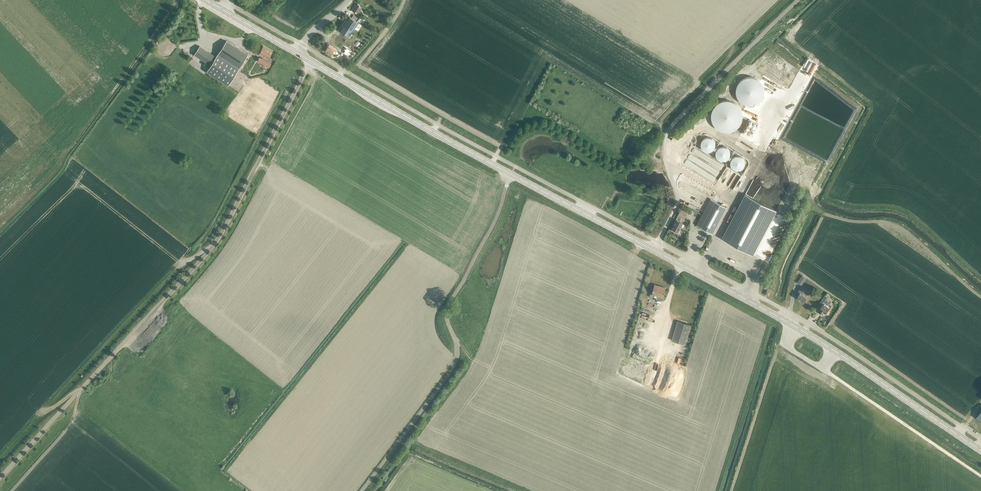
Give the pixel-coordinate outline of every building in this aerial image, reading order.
[(352,11),(358,15),(359,14),(361,12),(359,11),(360,9),(359,8),(361,6),(357,3),(352,11)] [(348,15),(339,29),(349,36),(358,22),(355,20),(348,15)] [(217,54),(239,68),(248,54),(226,41),(217,54)] [(335,51),(336,49),(329,44),(328,46),(324,51),(330,55),(334,50),(335,51)] [(344,45),(341,51),(351,57),(352,58),(356,52),(353,50),(353,49),(349,46),(349,47),(344,45)] [(261,58),(259,57),(257,61),(264,65),(268,68),(271,64),(270,64),(272,60),(268,58),(272,51),(263,46),(258,54),(262,57),(261,58)] [(205,59),(204,61),(210,65),(216,57),(209,53),(205,59)] [(239,68),(217,54),(216,57),(210,65),(206,71),(228,85),(230,81),(239,68)] [(736,89),(736,91),(736,93),(736,94),(736,96),(737,97),(738,99),(739,100),(740,101),(741,103),(743,103),(744,104),(746,105),(747,105),(749,105),(751,105),(752,105),(754,105),(756,104),(757,103),(759,103),(760,101),(761,100),(762,99),(763,97),(763,96),(764,94),(764,93),(764,91),(764,89),(764,88),(763,86),(763,85),(762,83),(761,82),(760,81),(759,79),(757,79),(756,78),(754,77),(752,77),(751,77),(749,77),(747,77),(746,77),(744,78),(743,79),(741,79),(740,81),(739,82),(738,83),(737,85),(736,86),(736,88),(736,89)] [(728,101),(727,101),(725,101),(724,101),(723,102),(721,102),(720,103),(719,103),(718,104),(717,105),(716,106),(715,107),(714,108),(713,109),(712,110),(712,111),(711,112),(711,114),(711,115),(711,116),(711,118),(711,119),(711,120),(711,122),(712,123),(713,124),(713,126),(714,127),(715,128),(716,129),(717,130),(719,130),(720,131),(721,131),(723,132),(724,132),(725,132),(727,132),(728,132),(729,132),(731,132),(732,131),(733,131),(735,130),(736,129),(737,128),(738,127),(739,126),(739,125),(740,124),(741,123),(741,121),(742,120),(742,119),(742,117),(742,116),(742,115),(741,113),(741,112),(741,111),(740,109),(739,108),(739,107),(738,106),(737,105),(736,104),(734,103),(733,103),(732,102),(731,102),(729,101),(728,101)] [(701,144),(700,144),(701,145),(701,146),(701,147),(701,148),(702,148),(702,149),(703,149),(703,150),(704,150),(704,151),(705,151),(706,151),(707,151),(708,152),(709,151),(710,151),(711,151),(712,151),(712,150),(713,150),(713,149),(714,149),(714,148),(715,147),(715,146),(715,145),(715,144),(715,143),(715,142),(715,141),(714,140),(714,139),(713,139),(712,138),(711,137),(710,137),(709,137),(708,137),(707,137),(706,137),(705,137),(704,138),(703,138),(703,139),(702,139),(702,140),(701,140),(701,141),(701,142),(701,143),(701,144)] [(715,153),(715,154),(716,155),(716,156),(716,157),(717,158),(718,159),(719,160),(720,160),(721,161),(722,161),(723,161),(724,161),(725,161),(725,160),(726,160),(727,160),(728,159),(728,158),(729,158),(729,157),(730,156),(730,155),(730,154),(730,153),(730,152),(730,151),(729,150),(729,149),(728,149),(728,148),(727,148),(727,147),(726,147),(725,147),(725,146),(724,146),(723,146),(722,146),(721,146),(720,147),(719,147),(718,148),(717,149),(716,150),(716,151),(716,152),(715,153)] [(730,162),(730,163),(730,164),(730,165),(731,165),(731,166),(731,167),(732,168),(733,169),(734,169),(734,170),(735,170),(736,170),(737,170),(738,170),(739,170),(740,170),(741,170),(741,169),(742,169),(743,168),(744,167),(744,166),(744,165),(745,165),(745,164),(745,163),(745,162),(745,161),(744,160),(744,159),(743,158),(742,157),(741,157),(741,156),(740,156),(739,156),(738,156),(737,156),(736,156),(735,156),(734,156),(733,157),(732,158),(731,159),(731,160),(730,161),(730,162)] [(745,194),(722,238),(753,255),(776,210),(745,194)] [(710,199),(696,226),(712,234),(726,207),(710,199)] [(675,224),(672,229),(675,230),(674,231),(679,234),(681,230),(679,229),(682,223),(679,221),(681,217),(684,218),(687,212),(681,209),(678,215),(674,223),(675,224)] [(806,278),(802,275),(797,282),(801,285),(806,278)] [(651,293),(650,297),(653,297),(654,294),(663,297),(666,288),(654,284),(652,294),(651,293)] [(805,296),(808,293),(801,287),(798,291),(800,293),(797,298),(803,303),(806,299),(805,296)] [(827,306),(830,302),(826,299),(827,297),(824,295),(818,304),(821,305),(818,310),(819,310),(818,312),(818,313),(820,314),(821,314),(822,315),(824,313),(825,314),(829,307),(827,306)] [(685,344),(691,325),(677,321),(672,340),(685,344)]
